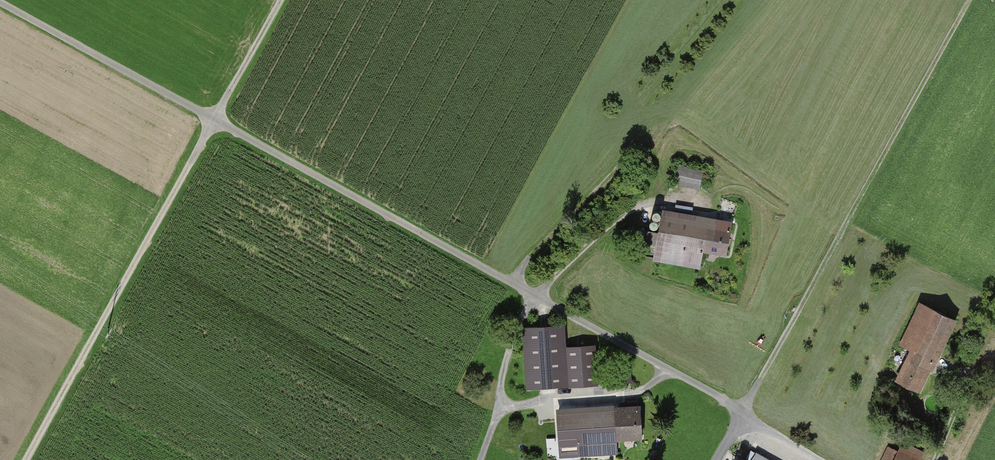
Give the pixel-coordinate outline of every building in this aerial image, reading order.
[(706,172),(681,166),(677,183),(702,189),(706,172)] [(737,222),(666,208),(656,260),(703,268),(706,253),(731,258),(737,222)] [(958,322),(924,305),(904,344),(915,350),(900,379),(923,390),(958,322)] [(569,327),(527,330),(531,388),(600,383),(598,347),(570,348),(569,327)] [(640,437),(638,405),(560,410),(562,456),(616,452),(615,438),(640,437)] [(905,444),(901,453),(891,448),(886,459),(923,459),(926,454),(905,444)]
